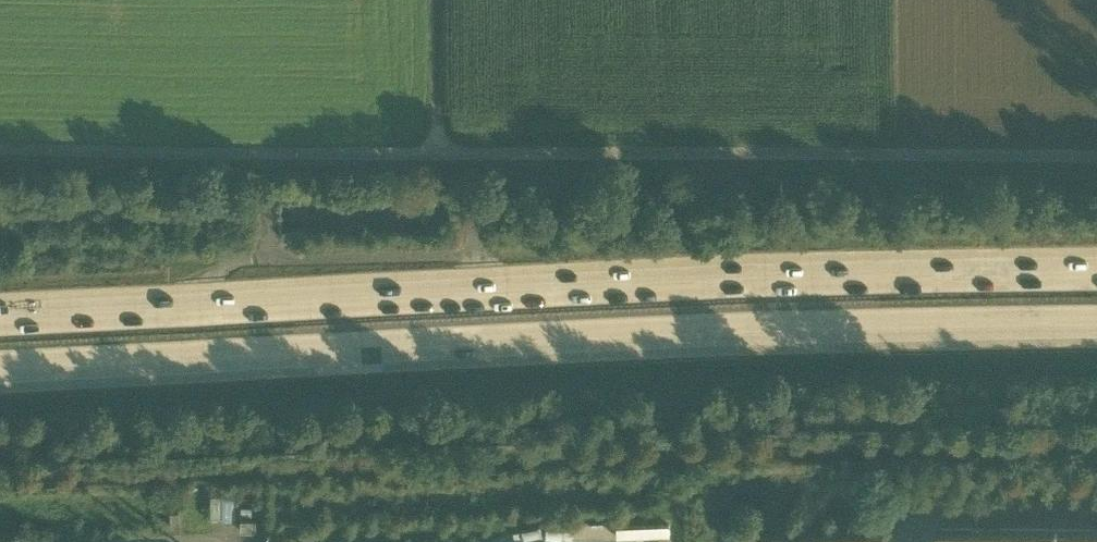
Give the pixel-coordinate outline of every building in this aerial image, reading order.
[(252,507),(241,507),(241,515),(252,515),(252,507)] [(179,510),(171,511),(171,526),(180,525),(179,510)]
